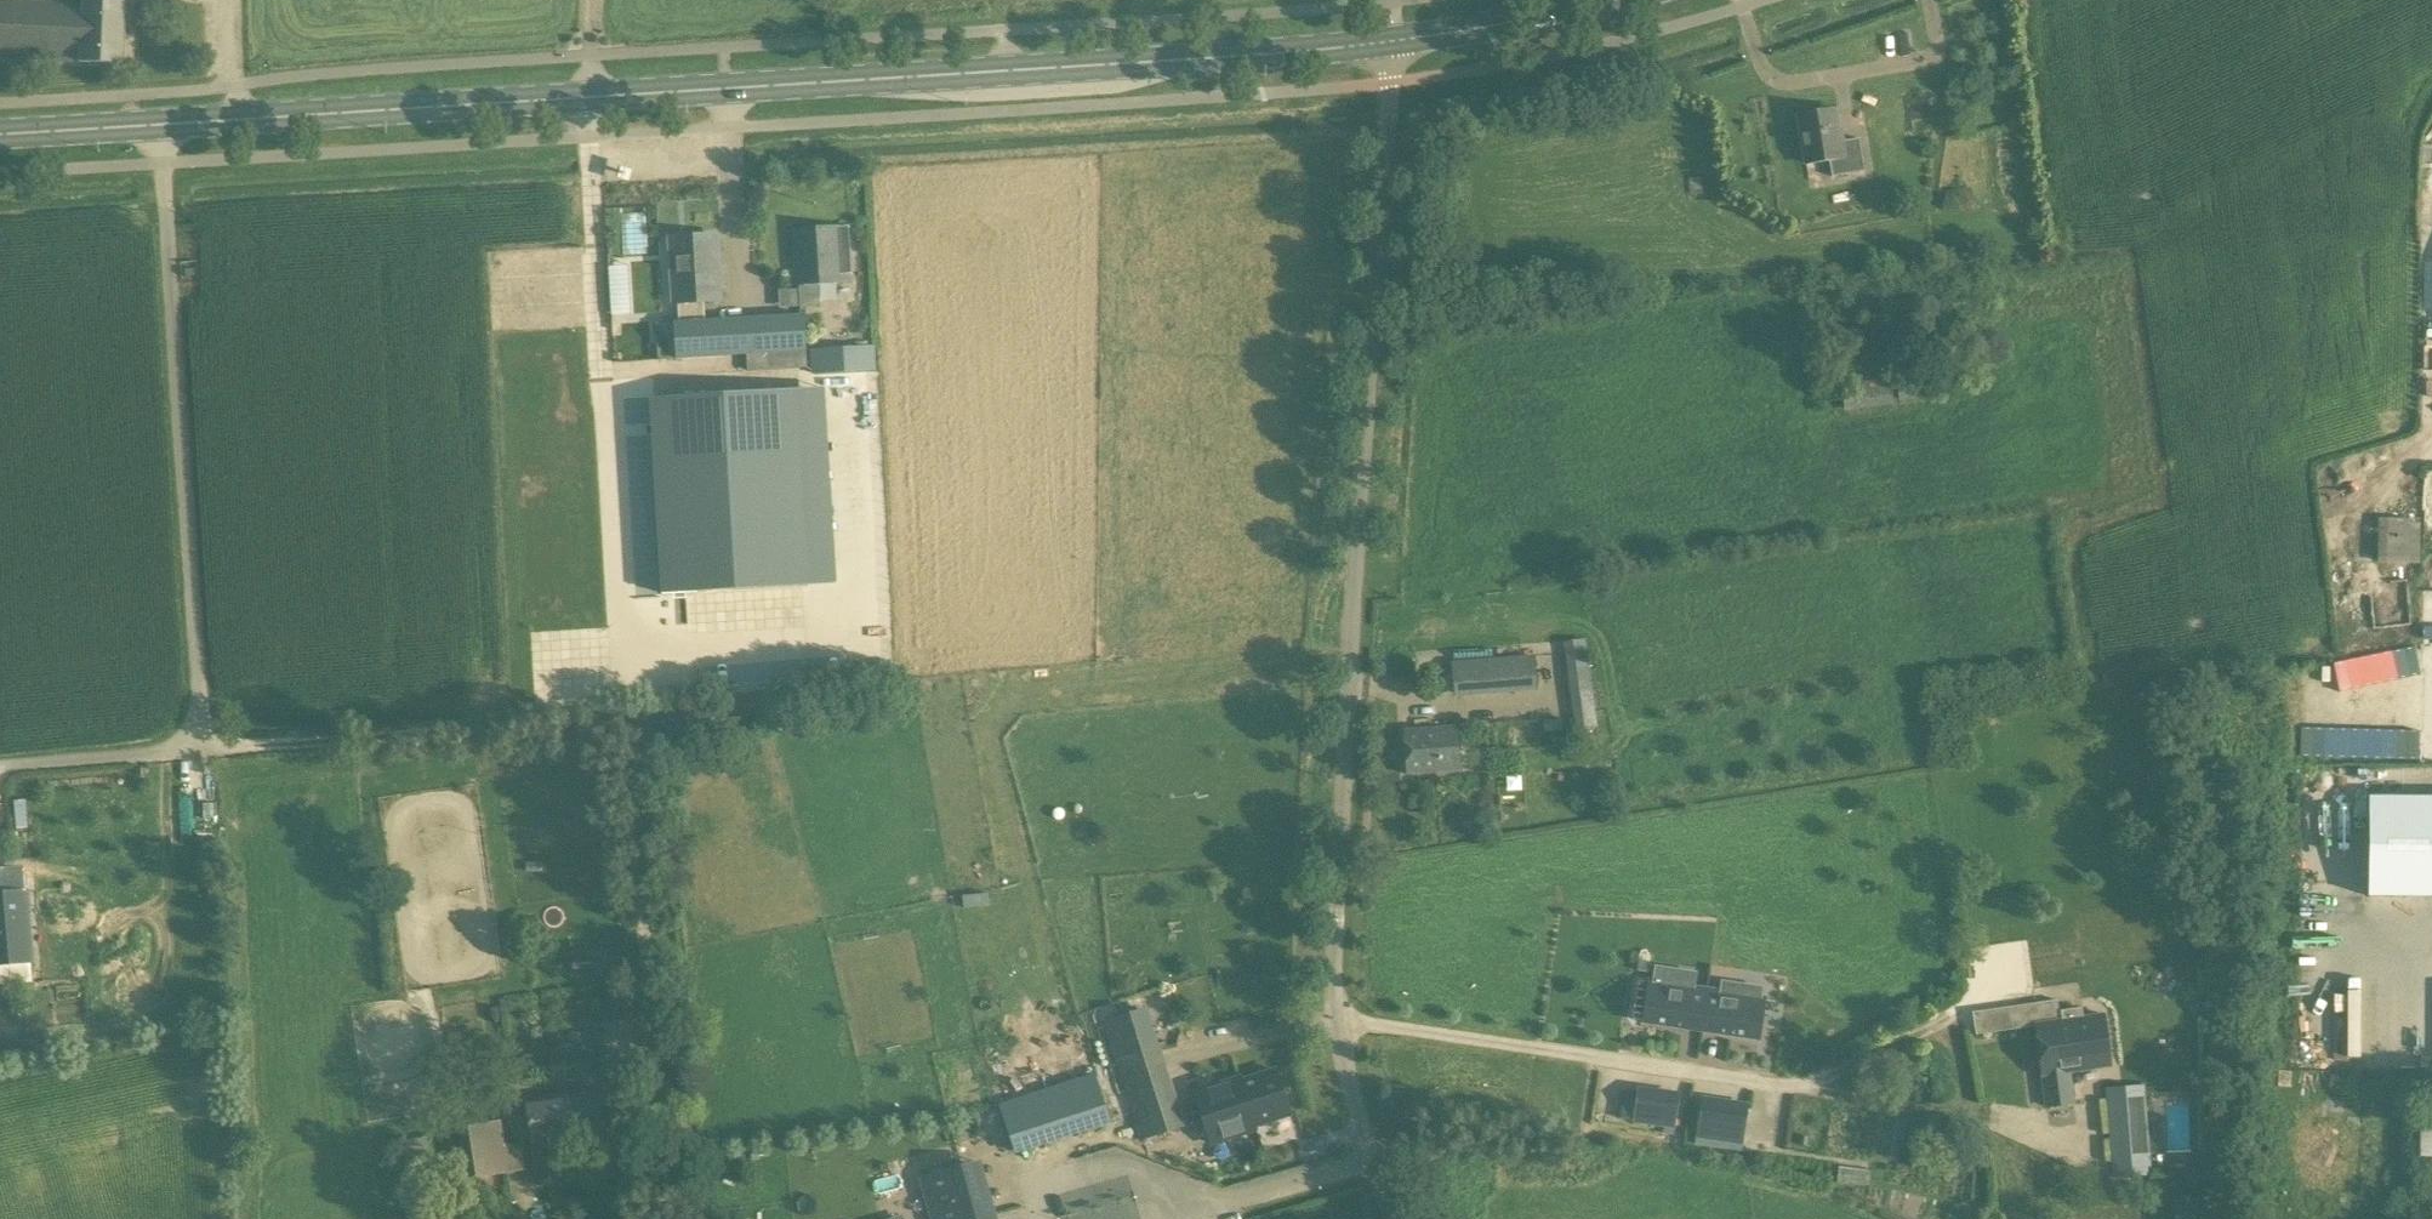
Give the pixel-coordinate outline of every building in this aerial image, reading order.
[(81,61),(121,63),(124,2),(99,1),(99,0),(0,0),(0,58),(81,61)] [(1859,139),(1840,142),(1836,110),(1797,116),(1804,162),(1829,159),(1832,175),(1863,171),(1859,139)] [(796,261),(798,283),(851,280),(848,228),(797,231),(798,261),(796,261)] [(704,321),(703,301),(720,300),(716,236),(669,238),(673,303),(678,302),(679,322),(704,321)] [(679,322),(656,324),(658,360),(746,355),(747,371),(806,368),(803,315),(704,321),(679,322)] [(874,347),(812,350),(813,375),(876,371),(874,347)] [(796,387),(652,395),(662,590),(807,582),(796,387)] [(2421,560),(2422,515),(2387,514),(2386,559),(2421,560)] [(1533,658),(1451,664),(1453,693),(1535,687),(1533,658)] [(1596,727),(1589,666),(1567,668),(1575,730),(1596,727)] [(1461,770),(1458,728),(1404,732),(1406,774),(1461,770)] [(17,892),(0,893),(0,964),(31,962),(29,940),(21,940),(17,892)] [(1700,1033),(1707,987),(1695,985),(1697,971),(1654,965),(1652,980),(1647,979),(1641,1020),(1640,1024),(1700,1033)] [(1707,987),(1700,1033),(1759,1041),(1766,996),(1761,995),(1763,986),(1721,980),(1720,989),(1707,987)] [(2082,1009),(2059,1011),(2056,1001),(1972,1013),(1976,1034),(2036,1026),(2043,1074),(2041,1074),(2045,1107),(2074,1103),(2069,1071),(2108,1066),(2102,1016),(2083,1019),(2082,1009)] [(1159,1044),(1154,1045),(1143,1011),(1104,1024),(1116,1058),(1114,1058),(1141,1141),(1185,1126),(1159,1044)] [(1276,1070),(1243,1081),(1242,1078),(1196,1094),(1212,1143),(1256,1128),(1255,1126),(1290,1114),(1276,1070)] [(1093,1075),(999,1106),(1016,1154),(1111,1123),(1093,1075)] [(2146,1086),(2105,1089),(2112,1177),(2153,1173),(2146,1086)] [(604,1135),(598,1090),(525,1100),(536,1185),(561,1182),(555,1141),(604,1135)] [(1633,1122),(1674,1128),(1678,1096),(1637,1091),(1633,1122)] [(1749,1107),(1706,1100),(1701,1132),(1744,1138),(1749,1107)] [(2419,1156),(2431,1156),(2431,1105),(2420,1105),(2419,1156)] [(505,1145),(501,1121),(458,1127),(466,1179),(524,1170),(520,1143),(505,1145)] [(984,1211),(971,1164),(923,1177),(934,1218),(993,1218),(990,1209),(984,1211)]
